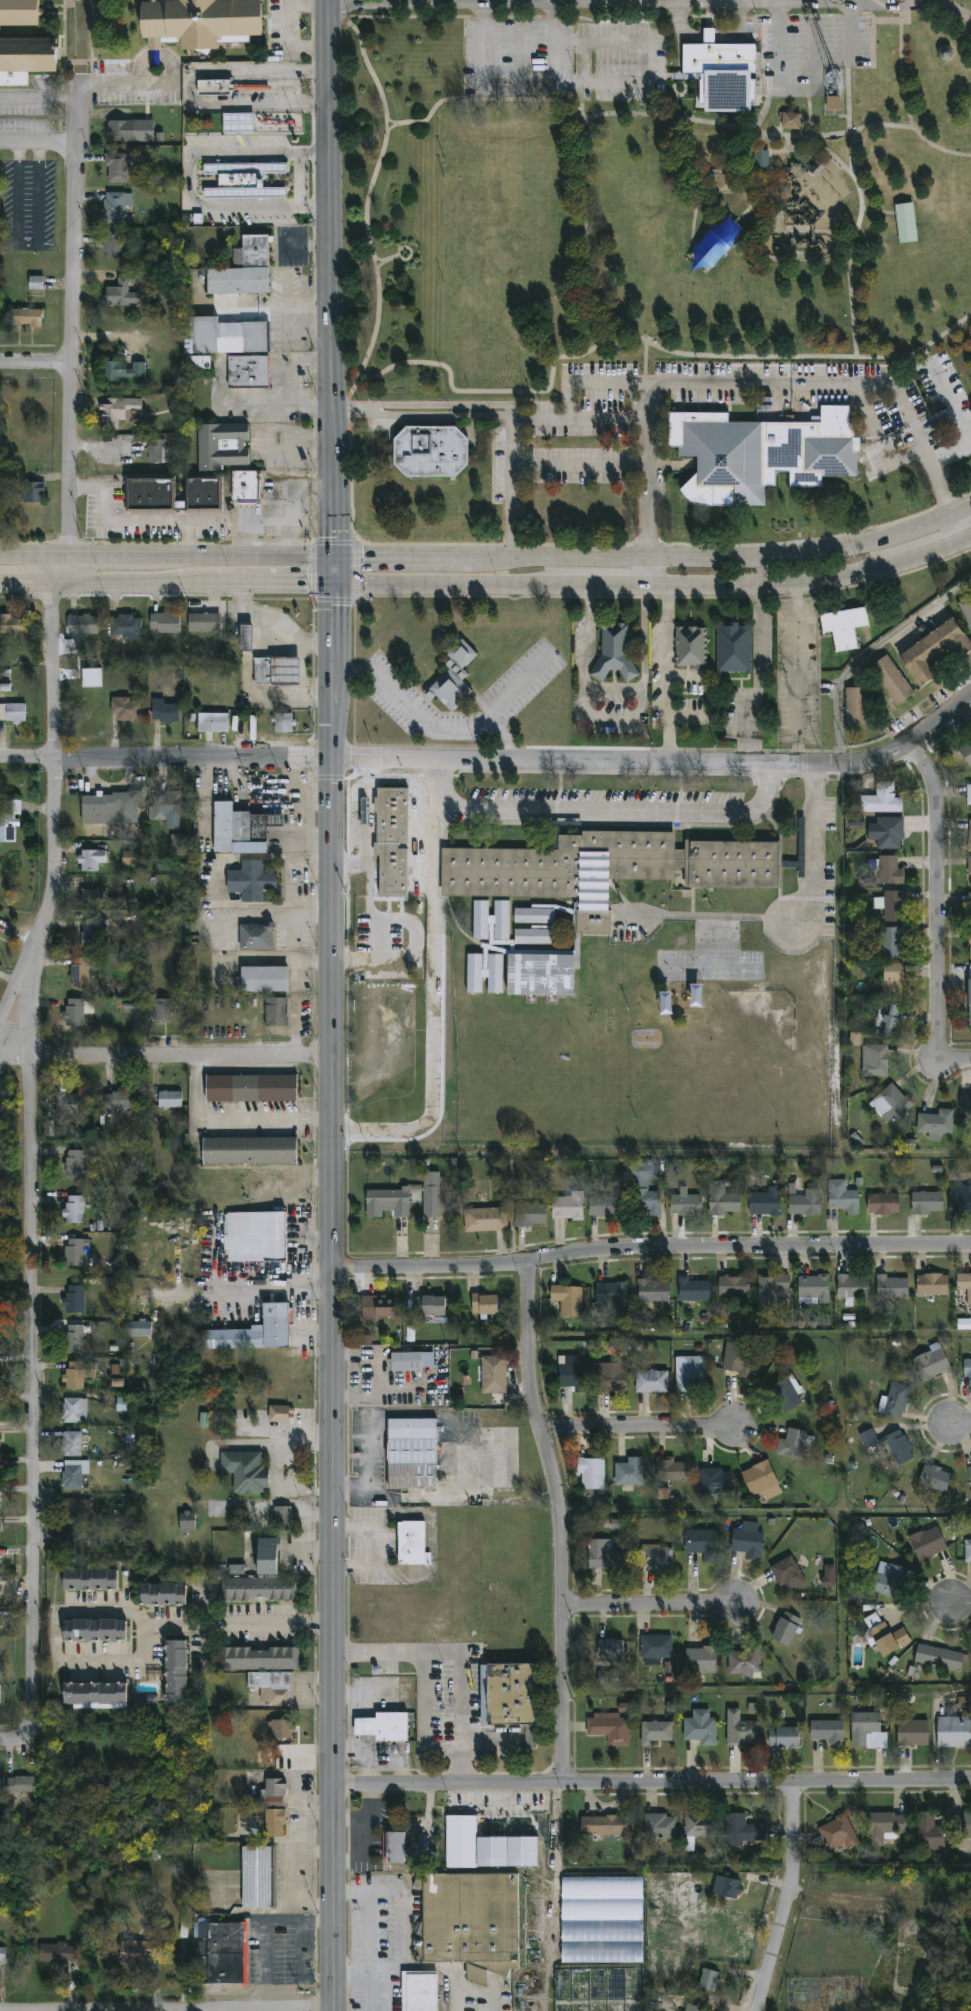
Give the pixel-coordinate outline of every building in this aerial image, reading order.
[(38,26),(0,25),(0,0),(38,0),(38,26)] [(141,39),(141,0),(261,0),(260,47),(148,46),(148,39),(141,39)] [(683,44),(703,44),(703,27),(714,27),(714,43),(754,43),(754,72),(750,72),(750,79),(755,79),(755,104),(750,104),(750,110),(705,110),(705,104),(699,104),(699,79),(701,79),(701,72),(683,73),(683,44)] [(16,75),(0,75),(0,39),(54,39),(54,72),(25,73),(25,85),(16,85),(16,75)] [(229,80),(198,81),(199,96),(229,96),(229,80)] [(827,111),(841,111),(841,97),(827,97),(827,111)] [(254,113),(223,115),(224,133),(255,132),(254,113)] [(782,129),(801,130),(801,114),(783,113),(782,129)] [(106,122),(135,122),(135,140),(106,140),(106,122)] [(768,151),(754,151),(754,167),(769,167),(768,151)] [(129,154),(129,185),(106,185),(106,154),(129,154)] [(204,200),(203,189),(217,189),(217,175),(205,175),(205,166),(286,164),(287,174),(262,175),(263,188),(286,188),(286,198),(204,200)] [(131,207),(125,207),(125,224),(104,224),(104,194),(131,194),(131,207)] [(894,203),(912,201),(917,240),(899,242),(894,203)] [(726,213),(685,256),(703,273),(744,231),(726,213)] [(206,295),(206,270),(241,269),(240,236),(268,235),(269,294),(206,295)] [(123,236),(123,260),(104,260),(104,236),(123,236)] [(29,290),(29,277),(43,277),(43,290),(29,290)] [(118,288),(118,277),(130,277),(131,294),(140,293),(140,306),(105,307),(104,288),(118,288)] [(236,295),(213,295),(213,309),(236,309),(236,295)] [(41,327),(8,327),(8,310),(41,310),(41,327)] [(218,318),(218,321),(269,321),(269,354),(190,355),(190,318),(218,318)] [(210,370),(211,357),(184,356),(184,369),(210,370)] [(269,391),(227,391),(227,356),(269,356),(269,391)] [(106,381),(106,364),(145,364),(145,381),(106,381)] [(141,400),(141,428),(101,428),(101,400),(141,400)] [(169,414),(178,414),(178,403),(170,403),(169,414)] [(696,472),(697,456),(678,456),(678,446),(667,446),(668,410),(727,412),(727,420),(819,422),(820,404),(850,404),(849,421),(854,422),(854,436),(860,436),(860,452),(857,452),(857,475),(823,474),(822,486),(789,485),(789,471),(775,470),(775,486),(765,486),(764,505),(704,504),(697,503),(690,499),(684,494),(680,488),(696,472)] [(248,425),(248,470),(198,470),(198,426),(248,425)] [(455,425),(467,436),(467,462),(456,475),(408,476),(393,463),(394,438),(407,425),(455,425)] [(166,463),(165,440),(148,440),(149,463),(166,463)] [(232,472),(257,472),(257,505),(232,505),(232,472)] [(125,515),(125,479),(174,479),(174,515),(125,515)] [(221,479),(221,515),(185,515),(185,479),(221,479)] [(43,503),(21,503),(21,483),(43,483),(43,503)] [(287,523),(287,501),(301,501),(301,523),(287,523)] [(956,602),(970,594),(970,632),(956,602)] [(832,633),(822,634),(820,614),(865,608),(868,626),(854,627),(857,649),(835,652),(832,633)] [(219,633),(189,633),(189,615),(219,615),(219,633)] [(150,635),(150,616),(180,616),(180,635),(150,635)] [(24,637),(0,637),(0,617),(24,617),(24,637)] [(140,637),(111,637),(111,617),(140,617),(140,637)] [(952,618),(970,646),(970,649),(953,661),(946,651),(930,662),(938,674),(919,687),(897,654),(952,618)] [(68,636),(68,619),(98,619),(98,636),(68,636)] [(628,653),(628,623),(599,623),(599,679),(607,679),(607,670),(619,670),(626,683),(639,676),(628,653)] [(750,673),(716,673),(716,625),(750,625),(750,673)] [(251,627),(251,652),(241,652),(241,627),(251,627)] [(705,627),(705,667),(675,667),(675,627),(705,627)] [(442,656),(461,638),(477,654),(461,670),(466,676),(461,681),(471,692),(450,712),(428,688),(451,666),(442,656)] [(913,693),(895,706),(868,667),(886,654),(913,693)] [(299,659),(299,685),(254,685),(254,659),(299,659)] [(82,689),(82,670),(101,670),(101,689),(82,689)] [(867,687),(867,724),(845,724),(845,687),(867,687)] [(140,699),(140,722),(111,722),(111,699),(140,699)] [(163,705),(179,705),(179,724),(152,724),(152,701),(163,701),(163,705)] [(24,723),(0,723),(0,705),(24,705),(24,723)] [(227,734),(197,734),(197,714),(227,714),(227,734)] [(293,734),(274,734),(274,714),(293,714),(293,734)] [(956,748),(970,738),(970,764),(968,766),(956,748)] [(858,796),(875,796),(875,782),(893,782),(893,798),(901,798),(901,811),(858,811),(858,796)] [(379,897),(379,855),(374,855),(375,788),(408,788),(407,897),(379,897)] [(153,792),(188,792),(188,821),(153,821),(153,792)] [(81,795),(137,795),(137,825),(81,825),(81,795)] [(18,842),(0,842),(0,813),(1,813),(1,801),(18,801),(18,842)] [(213,854),(213,803),(232,803),(232,813),(242,813),(242,842),(247,842),(248,815),(283,815),(283,826),(266,826),(266,854),(213,854)] [(876,848),(876,817),(901,817),(901,848),(876,848)] [(441,895),(442,848),(557,849),(557,831),(674,832),(674,849),(684,849),(684,840),(781,842),(780,887),(682,886),(683,879),(608,879),(607,911),(577,911),(577,897),(441,895)] [(188,855),(174,855),(174,836),(188,836),(188,855)] [(98,872),(79,872),(79,852),(105,851),(105,865),(98,865),(98,872)] [(122,865),(136,865),(136,852),(123,852),(122,865)] [(877,883),(877,856),(899,856),(899,883),(877,883)] [(227,871),(242,871),(241,861),(262,861),(262,874),(276,874),(276,891),(262,891),(262,903),(241,903),(241,893),(227,893),(227,871)] [(902,891),(902,922),(882,922),(882,891),(902,891)] [(95,906),(81,906),(81,892),(95,892),(95,906)] [(509,901),(495,901),(495,916),(488,916),(489,901),(474,901),(473,940),(490,940),(489,944),(509,944),(509,901)] [(554,909),(515,908),(515,924),(554,924),(554,909)] [(576,934),(611,935),(611,912),(577,912),(576,934)] [(82,946),(82,920),(107,920),(107,946),(82,946)] [(272,951),(240,951),(240,925),(272,925),(272,951)] [(899,927),(899,958),(879,958),(879,927),(899,927)] [(553,943),(513,943),(513,929),(553,929),(553,943)] [(503,955),(489,954),(488,970),(481,970),(482,954),(468,954),(467,993),(482,993),(482,978),(488,978),(488,993),(503,993),(503,955)] [(506,995),(507,954),(573,954),(573,995),(506,995)] [(71,991),(71,958),(88,958),(88,991),(71,991)] [(902,963),(902,993),(882,993),(882,963),(902,963)] [(287,993),(240,993),(240,968),(287,968),(287,993)] [(287,999),(287,1027),(265,1027),(265,999),(287,999)] [(84,1000),(84,1028),(65,1028),(65,1000),(84,1000)] [(171,1022),(153,1022),(153,1000),(171,1000),(171,1022)] [(899,1005),(896,1036),(878,1034),(881,1003),(899,1005)] [(886,1076),(860,1076),(860,1050),(848,1050),(849,1032),(861,1032),(861,1045),(887,1045),(886,1076)] [(296,1076),(296,1103),(205,1103),(205,1076),(296,1076)] [(889,1110),(881,1117),(868,1102),(891,1082),(911,1105),(896,1118),(889,1110)] [(959,1091),(970,1091),(970,1112),(959,1113),(959,1091)] [(105,1111),(104,1093),(131,1092),(131,1110),(105,1111)] [(181,1109),(158,1109),(158,1093),(181,1093),(181,1109)] [(86,1095),(86,1116),(55,1116),(55,1095),(86,1095)] [(915,1132),(916,1113),(937,1114),(937,1108),(953,1109),(952,1134),(915,1132)] [(202,1139),(296,1139),(296,1165),(202,1165),(202,1139)] [(82,1151),(82,1178),(65,1178),(65,1151),(82,1151)] [(439,1217),(423,1217),(423,1173),(439,1173),(439,1217)] [(646,1181),(646,1192),(659,1192),(659,1217),(632,1217),(632,1181),(646,1181)] [(827,1181),(845,1181),(845,1192),(857,1192),(857,1217),(846,1217),(846,1209),(827,1209),(827,1181)] [(739,1194),(739,1215),(708,1216),(707,1182),(724,1182),(724,1195),(739,1194)] [(948,1187),(970,1187),(970,1215),(948,1215),(948,1187)] [(408,1217),(392,1217),(392,1210),(381,1210),(381,1217),(365,1217),(365,1188),(408,1188),(408,1217)] [(747,1216),(747,1194),(766,1194),(766,1188),(779,1188),(779,1216),(747,1216)] [(819,1215),(788,1215),(788,1197),(804,1197),(804,1190),(819,1190),(819,1215)] [(668,1217),(668,1196),(679,1196),(679,1194),(700,1194),(700,1217),(668,1217)] [(941,1194),(941,1215),(910,1215),(910,1194),(941,1194)] [(866,1196),(897,1196),(897,1217),(866,1217),(866,1196)] [(83,1225),(65,1225),(65,1197),(83,1197),(83,1225)] [(621,1217),(588,1217),(588,1197),(621,1197),(621,1217)] [(581,1219),(551,1219),(551,1198),(581,1198),(581,1219)] [(514,1227),(514,1205),(545,1205),(544,1228),(514,1227)] [(506,1232),(463,1232),(463,1210),(506,1209),(506,1232)] [(285,1213),(285,1263),(224,1263),(224,1213),(285,1213)] [(65,1268),(65,1240),(83,1240),(83,1268),(65,1268)] [(915,1276),(947,1276),(947,1297),(915,1297),(915,1276)] [(956,1276),(970,1276),(970,1306),(966,1306),(966,1291),(956,1291),(956,1276)] [(717,1298),(717,1277),(748,1277),(748,1298),(717,1298)] [(788,1277),(788,1302),(757,1302),(757,1277),(788,1277)] [(827,1277),(827,1303),(797,1303),(797,1277),(827,1277)] [(868,1277),(868,1299),(835,1299),(835,1277),(868,1277)] [(874,1279),(906,1279),(906,1300),(874,1300),(874,1279)] [(668,1303),(637,1303),(637,1281),(668,1281),(668,1303)] [(709,1302),(678,1302),(678,1281),(709,1281),(709,1302)] [(594,1284),(626,1284),(626,1310),(594,1310),(594,1284)] [(84,1287),(84,1314),(65,1314),(65,1287),(84,1287)] [(580,1287),(579,1320),(558,1319),(559,1304),(549,1304),(549,1287),(580,1287)] [(497,1295),(497,1314),(471,1314),(471,1295),(497,1295)] [(393,1296),(393,1317),(359,1317),(359,1296),(393,1296)] [(414,1296),(444,1296),(444,1316),(414,1316),(414,1296)] [(288,1305),(288,1349),(200,1350),(200,1331),(262,1331),(262,1305),(288,1305)] [(151,1337),(128,1337),(128,1323),(151,1323),(151,1337)] [(66,1354),(66,1327),(82,1327),(82,1354),(66,1354)] [(950,1370),(921,1383),(911,1360),(939,1347),(950,1370)] [(753,1380),(737,1379),(737,1372),(722,1371),(723,1350),(754,1351),(753,1380)] [(433,1352),(433,1370),(390,1370),(390,1352),(433,1352)] [(480,1393),(480,1355),(505,1355),(505,1393),(480,1393)] [(674,1393),(674,1357),(703,1357),(703,1393),(674,1393)] [(588,1365),(588,1388),(557,1388),(557,1358),(577,1358),(577,1365),(588,1365)] [(963,1360),(970,1360),(970,1379),(963,1379),(963,1360)] [(95,1379),(84,1379),(84,1391),(64,1391),(64,1364),(95,1364),(95,1379)] [(595,1372),(626,1372),(626,1393),(595,1393),(595,1372)] [(667,1372),(667,1393),(635,1393),(635,1372),(667,1372)] [(772,1384),(790,1378),(799,1406),(781,1412),(772,1384)] [(124,1387),(124,1379),(112,1379),(112,1387),(124,1387)] [(901,1420),(881,1415),(890,1382),(909,1387),(901,1420)] [(130,1412),(130,1398),(117,1397),(116,1411),(130,1412)] [(87,1399),(87,1424),(62,1424),(62,1399),(87,1399)] [(269,1422),(292,1423),(292,1407),(269,1406),(269,1422)] [(436,1418),(436,1492),(423,1492),(423,1488),(386,1488),(386,1418),(436,1418)] [(490,1428),(517,1428),(517,1490),(490,1490),(490,1428)] [(875,1441),(902,1431),(913,1460),(896,1467),(887,1444),(865,1452),(859,1435),(871,1431),(875,1441)] [(803,1432),(803,1459),(776,1459),(776,1440),(786,1440),(786,1432),(803,1432)] [(62,1457),(62,1433),(81,1433),(81,1457),(62,1457)] [(233,1495),(233,1475),(220,1475),(220,1453),(265,1453),(265,1496),(233,1495)] [(613,1487),(613,1464),(625,1464),(625,1459),(641,1459),(641,1487),(613,1487)] [(656,1459),(673,1459),(673,1464),(686,1464),(686,1483),(656,1483),(656,1459)] [(602,1460),(602,1492),(578,1492),(578,1460),(602,1460)] [(777,1485),(750,1498),(739,1474),(766,1462),(777,1485)] [(89,1463),(89,1476),(81,1476),(81,1491),(62,1491),(62,1463),(89,1463)] [(943,1495),(916,1484),(925,1465),(951,1476),(943,1495)] [(699,1495),(699,1470),(731,1470),(731,1495),(699,1495)] [(658,1500),(669,1500),(669,1489),(658,1489),(658,1500)] [(89,1523),(76,1523),(76,1501),(89,1501),(89,1523)] [(274,1509),(290,1509),(290,1526),(274,1526),(274,1509)] [(180,1533),(180,1515),(194,1515),(194,1533),(180,1533)] [(625,1520),(611,1519),(611,1529),(625,1529),(625,1520)] [(422,1522),(422,1564),(396,1564),(396,1522),(422,1522)] [(945,1550),(917,1562),(907,1538),(936,1526),(945,1550)] [(731,1555),(731,1531),(761,1531),(761,1555),(731,1555)] [(715,1563),(701,1563),(701,1554),(684,1554),(684,1532),(715,1532),(715,1563)] [(87,1534),(87,1558),(62,1558),(62,1534),(87,1534)] [(257,1540),(276,1540),(276,1573),(257,1573),(257,1540)] [(622,1571),(589,1571),(589,1540),(610,1540),(610,1552),(622,1552),(622,1571)] [(640,1571),(640,1547),(671,1547),(671,1571),(640,1571)] [(804,1585),(782,1595),(769,1567),(791,1557),(804,1585)] [(907,1570),(898,1600),(870,1593),(879,1562),(907,1570)] [(244,1565),(229,1565),(229,1575),(245,1574),(244,1565)] [(117,1570),(117,1591),(62,1591),(62,1570),(117,1570)] [(222,1577),(296,1577),(296,1600),(222,1600),(222,1577)] [(186,1584),(186,1606),(140,1606),(140,1584),(186,1584)] [(801,1622),(787,1648),(768,1638),(783,1612),(801,1622)] [(882,1658),(862,1621),(875,1614),(887,1636),(901,1628),(910,1642),(882,1658)] [(62,1621),(125,1621),(125,1641),(62,1641),(62,1621)] [(670,1637),(670,1662),(640,1662),(640,1637),(670,1637)] [(165,1641),(186,1641),(186,1703),(165,1703),(165,1641)] [(596,1661),(596,1641),(622,1641),(622,1661),(596,1661)] [(916,1645),(962,1653),(959,1672),(913,1664),(916,1645)] [(298,1648),(298,1669),(219,1669),(219,1648),(298,1648)] [(715,1675),(684,1675),(684,1648),(715,1648),(715,1675)] [(759,1676),(727,1676),(727,1650),(759,1650),(759,1676)] [(535,1664),(535,1724),(480,1724),(480,1664),(535,1664)] [(598,1671),(598,1685),(618,1685),(618,1671),(598,1671)] [(248,1688),(248,1673),(290,1673),(290,1704),(260,1703),(260,1688),(248,1688)] [(125,1683),(125,1705),(63,1704),(63,1682),(125,1683)] [(158,1695),(137,1695),(137,1704),(158,1704),(158,1695)] [(675,1702),(666,1703),(667,1713),(675,1712),(675,1702)] [(632,1703),(619,1704),(619,1713),(632,1713),(632,1703)] [(682,1720),(691,1720),(691,1710),(707,1710),(707,1718),(714,1718),(714,1747),(700,1747),(700,1740),(682,1740),(682,1720)] [(757,1745),(725,1745),(725,1710),(738,1710),(738,1722),(757,1722),(757,1745)] [(374,1719),(374,1713),(407,1713),(407,1742),(374,1742),(374,1736),(353,1736),(353,1718),(374,1719)] [(850,1748),(851,1713),(879,1714),(879,1733),(885,1733),(885,1749),(850,1748)] [(628,1715),(628,1748),(606,1747),(606,1737),(586,1736),(586,1715),(628,1715)] [(970,1718),(970,1748),(936,1748),(936,1718),(970,1718)] [(288,1737),(271,1737),(271,1721),(288,1721),(288,1737)] [(926,1721),(926,1747),(896,1747),(896,1721),(926,1721)] [(842,1722),(842,1747),(827,1747),(827,1741),(809,1741),(809,1722),(842,1722)] [(670,1723),(670,1744),(640,1744),(640,1723),(670,1723)] [(767,1748),(767,1728),(797,1728),(797,1748),(767,1748)] [(5,1795),(5,1778),(35,1778),(35,1795),(5,1795)] [(284,1779),(284,1838),(265,1838),(265,1779),(284,1779)] [(444,1812),(476,1812),(476,1868),(444,1868),(444,1812)] [(962,1812),(970,1812),(970,1842),(962,1842),(962,1812)] [(943,1851),(916,1851),(916,1813),(932,1813),(932,1827),(943,1827),(943,1851)] [(684,1814),(716,1814),(716,1837),(684,1837),(684,1814)] [(744,1826),(764,1826),(764,1842),(723,1842),(723,1814),(744,1814),(744,1826)] [(856,1841),(829,1855),(815,1828),(843,1814),(856,1841)] [(643,1840),(643,1815),(674,1815),(674,1840),(643,1840)] [(883,1845),(868,1845),(868,1815),(904,1815),(904,1834),(883,1834),(883,1845)] [(624,1816),(624,1836),(580,1836),(580,1816),(624,1816)] [(383,1832),(403,1832),(403,1862),(383,1862),(383,1832)] [(241,1909),(242,1846),(275,1847),(275,1909),(241,1909)] [(413,1873),(516,1874),(516,1969),(506,1969),(506,1966),(420,1966),(420,1889),(413,1889),(413,1873)] [(641,1963),(560,1963),(559,1877),(641,1877),(641,1963)] [(742,1880),(715,1877),(713,1895),(739,1899),(742,1880)] [(206,1985),(206,1939),(193,1939),(193,1923),(245,1924),(245,1985),(206,1985)] [(118,1965),(118,1942),(158,1942),(158,1965),(118,1965)] [(76,1962),(40,1962),(40,1945),(76,1945),(76,1962)] [(641,1968),(642,2010),(554,2010),(553,1969),(641,1968)] [(698,1987),(702,1968),(718,1972),(713,1991),(698,1987)] [(437,1974),(437,2010),(403,2010),(403,1974),(437,1974)] [(685,2002),(708,2010),(682,2010),(685,2002)]
